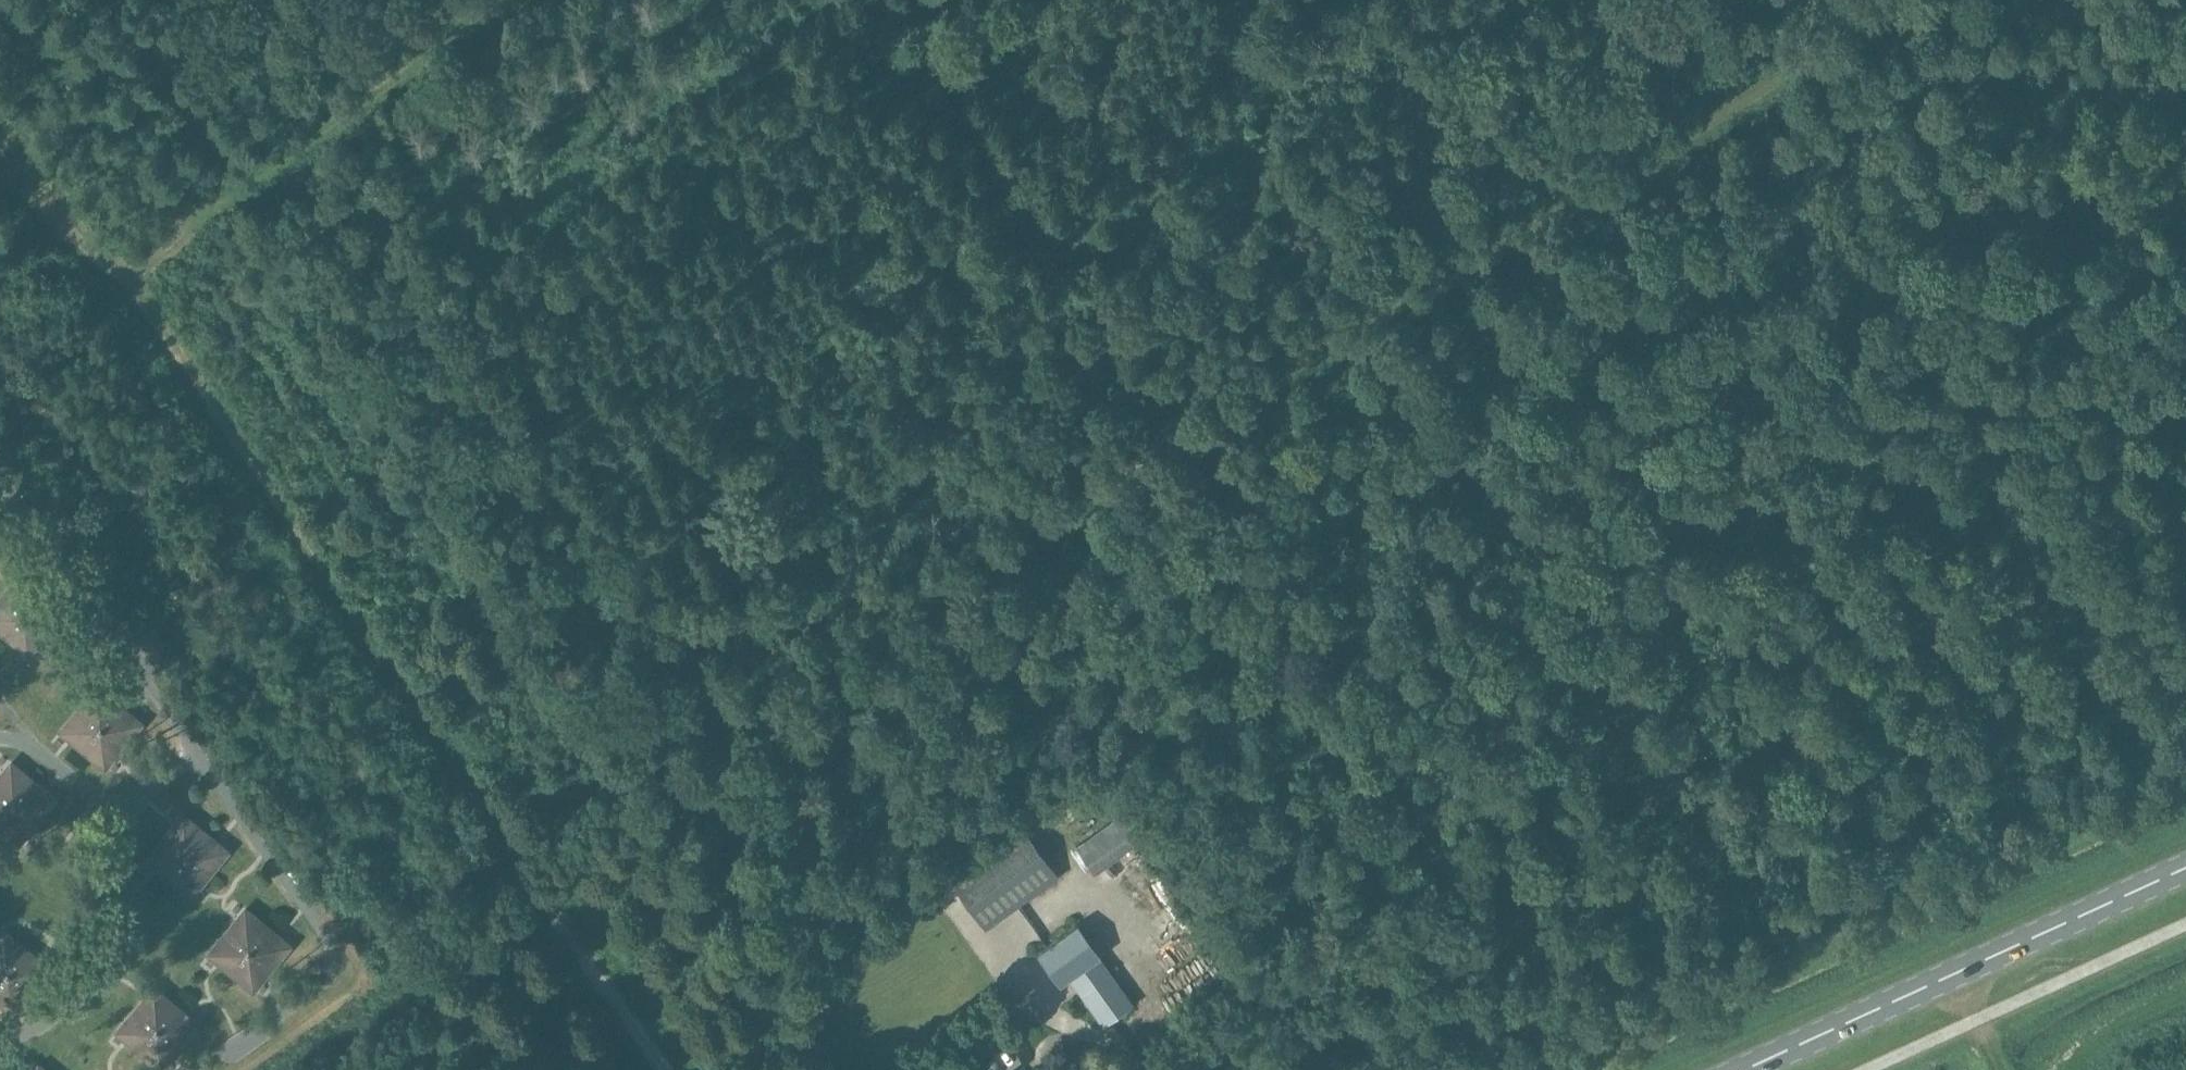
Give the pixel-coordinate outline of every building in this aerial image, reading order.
[(25,614),(43,591),(21,573),(3,595),(25,614)] [(43,591),(25,614),(47,632),(66,610),(43,591)] [(25,614),(3,595),(0,599),(0,631),(7,636),(25,614)] [(25,614),(7,636),(29,654),(47,632),(25,614)] [(79,708),(101,727),(120,705),(98,686),(79,708)] [(101,727),(124,745),(142,723),(120,705),(101,727)] [(101,727),(79,708),(61,730),(83,749),(101,727)] [(101,727),(83,749),(105,767),(124,745),(101,727)] [(33,781),(11,762),(0,776),(0,790),(15,803),(33,781)] [(33,781),(15,803),(37,821),(56,799),(33,781)] [(15,803),(0,790),(0,821),(15,803)] [(0,821),(0,828),(19,844),(37,821),(15,803),(0,821)] [(1127,809),(1076,847),(1094,871),(1145,834),(1127,809)] [(165,837),(187,855),(206,833),(183,815),(165,837)] [(1025,831),(954,883),(983,924),(1055,872),(1025,831)] [(187,855),(210,873),(228,851),(206,833),(187,855)] [(187,855),(165,837),(147,859),(169,877),(187,855)] [(210,873),(187,855),(169,877),(192,896),(210,873)] [(249,949),(268,927),(245,909),(227,931),(249,949)] [(1069,978),(1099,957),(1101,955),(1078,924),(1038,953),(1060,985),(1069,978)] [(249,949),(272,968),(290,945),(268,927),(249,949)] [(9,972),(27,949),(4,931),(0,936),(0,965),(9,972)] [(249,949),(227,931),(209,953),(231,972),(249,949)] [(9,972),(31,990),(49,967),(27,949),(9,972)] [(272,968),(249,949),(231,972),(254,990),(272,968)] [(1099,957),(1069,978),(1103,1026),(1134,1004),(1099,957)] [(0,965),(0,983),(9,972),(0,965)] [(9,972),(0,983),(0,1002),(14,1012),(31,990),(9,972)] [(158,1028),(176,1006),(154,987),(136,1009),(158,1028)] [(176,1006),(158,1028),(180,1046),(198,1024),(176,1006)] [(139,1050),(158,1028),(136,1009),(117,1031),(139,1050)] [(158,1028),(139,1050),(161,1068),(180,1046),(158,1028)]
